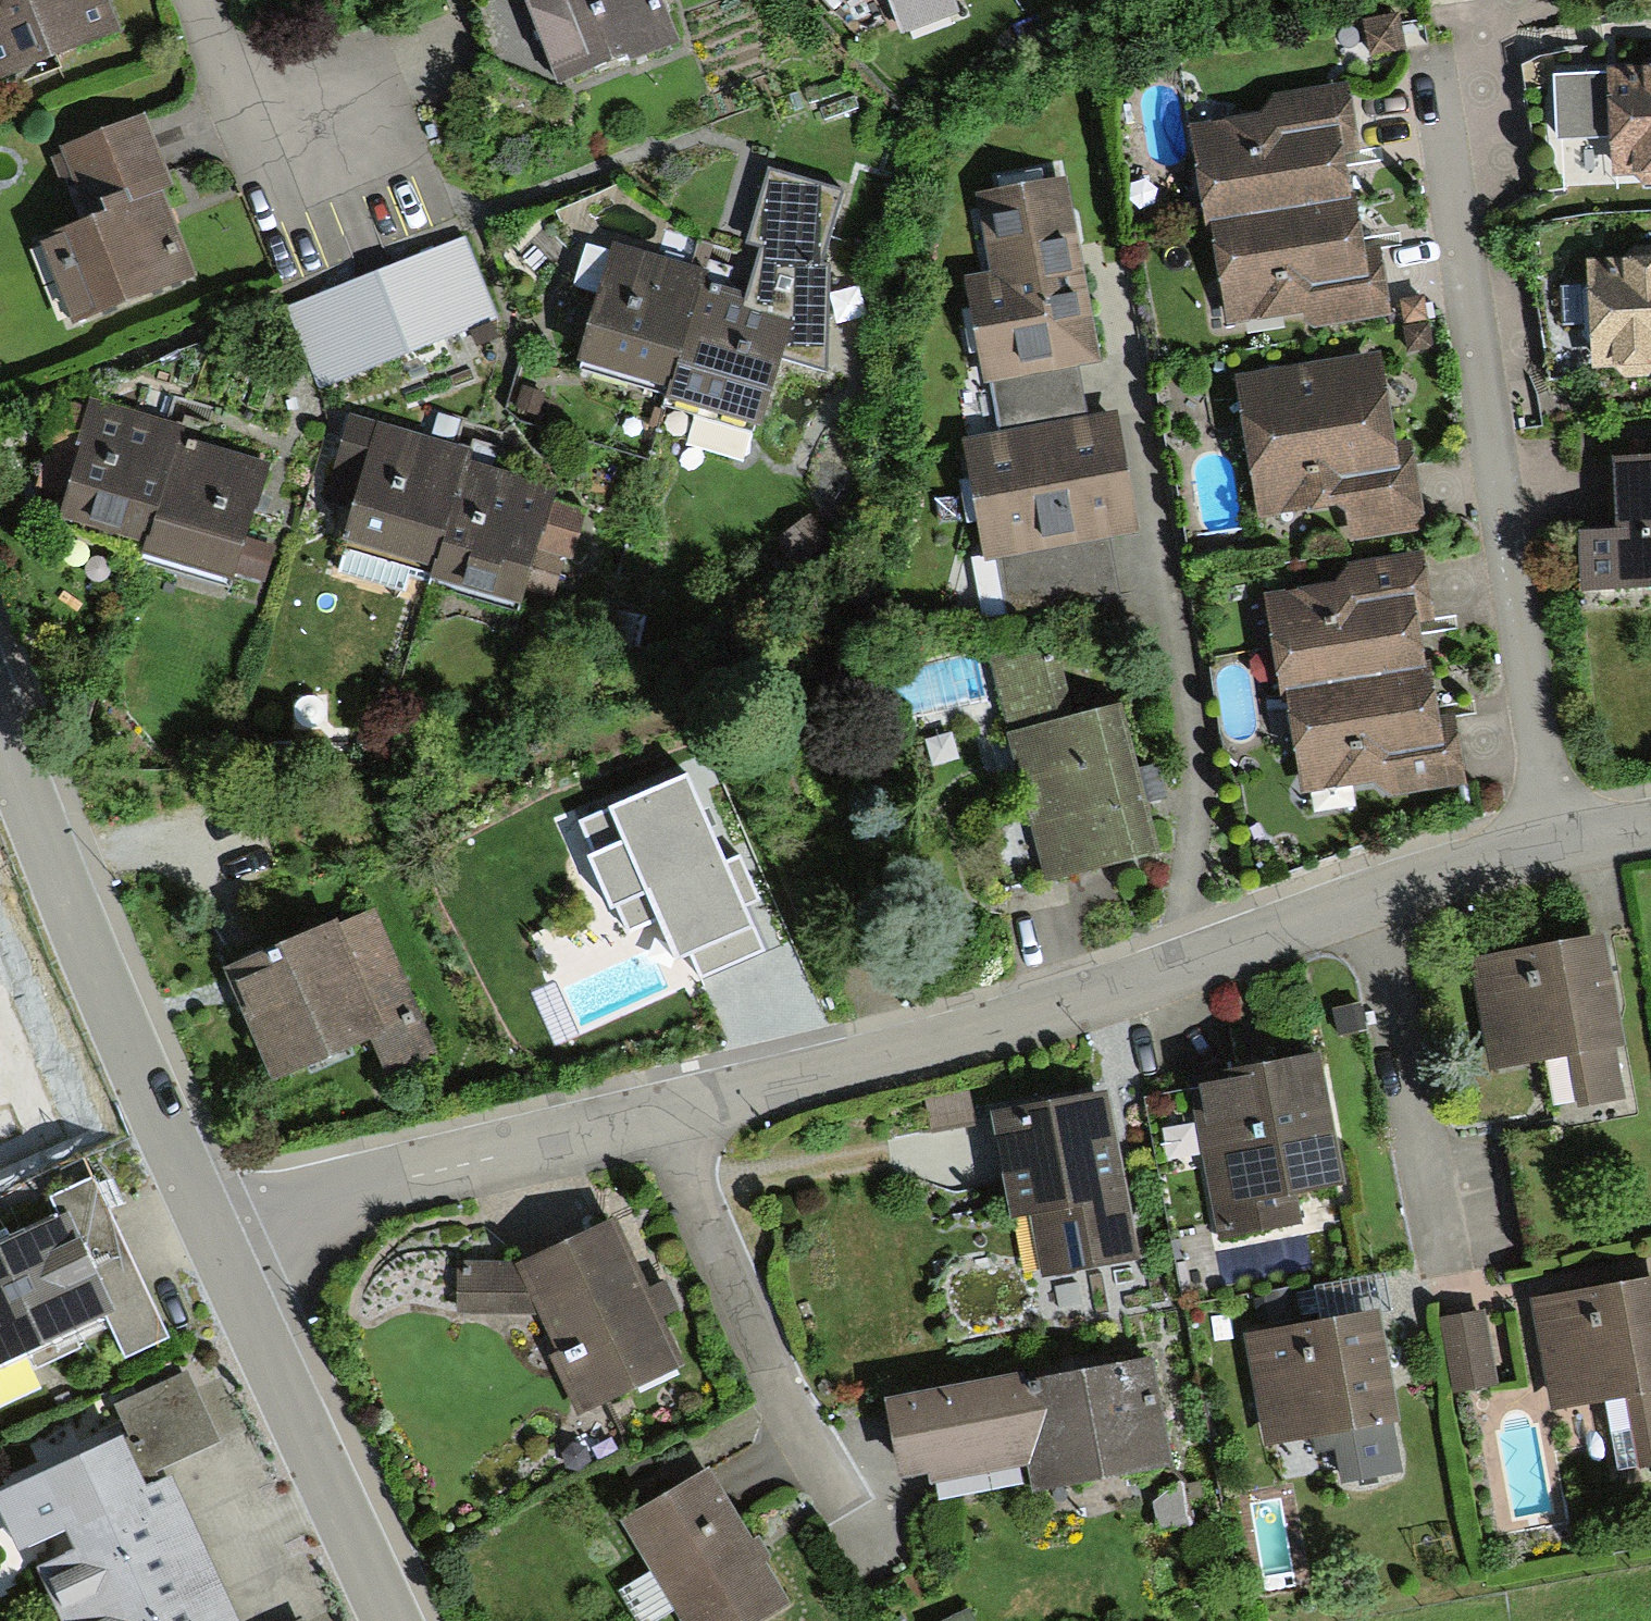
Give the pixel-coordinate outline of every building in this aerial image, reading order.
[(122,33),(109,0),(0,0),(0,81),(122,33)] [(558,82),(628,54),(631,61),(679,41),(663,1),(665,0),(524,0),(558,82)] [(903,36),(958,15),(952,0),(888,0),(903,36)] [(1397,13),(1363,21),(1370,55),(1404,48),(1397,13)] [(1552,74),(1556,140),(1609,137),(1611,177),(1636,175),(1647,185),(1650,185),(1650,53),(1640,67),(1552,74)] [(1189,125),(1207,239),(1212,238),(1211,228),(1352,206),(1351,199),(1345,162),(1361,160),(1350,86),(1261,100),(1263,111),(1189,125)] [(74,318),(192,273),(168,211),(159,189),(173,184),(146,114),(62,147),(89,218),(42,236),(74,318)] [(839,190),(770,169),(751,231),(747,241),(763,243),(748,292),(744,307),(792,321),(780,359),(826,371),(829,263),(819,264),(820,248),(839,190)] [(1078,369),(1103,364),(1083,257),(1068,177),(971,195),(985,271),(963,275),(985,387),(992,386),(1078,369)] [(1352,206),(1211,228),(1212,238),(1226,325),(1307,311),(1310,327),(1390,315),(1380,251),(1365,254),(1357,198),(1351,199),(1352,206)] [(495,314),(461,235),(285,311),(319,390),(495,314)] [(584,360),(581,371),(669,397),(665,408),(758,435),(780,359),(792,321),(744,307),(748,292),(702,279),(706,269),(616,243),(613,252),(598,247),(586,243),(573,286),(600,294),(577,358),(584,360)] [(1588,259),(1592,367),(1614,365),(1625,376),(1648,376),(1650,371),(1650,246),(1631,247),(1621,257),(1588,259)] [(1382,353),(1231,376),(1256,520),(1343,506),(1348,545),(1425,532),(1413,441),(1394,443),(1382,353)] [(1078,369),(992,386),(1000,434),(1088,418),(1078,369)] [(548,395),(522,385),(514,406),(539,416),(548,395)] [(59,517),(150,543),(180,435),(183,423),(86,395),(84,402),(64,396),(53,433),(39,482),(67,490),(59,517)] [(344,545),(438,572),(470,462),(474,447),(350,411),(345,429),(324,501),(354,510),(344,545)] [(960,442),(983,563),(996,560),(1108,540),(1140,534),(1117,412),(1088,418),(1000,434),(960,442)] [(150,543),(146,555),(230,582),(234,571),(263,581),(276,543),(248,534),(258,503),(270,464),(180,435),(150,543)] [(1609,458),(1613,526),(1576,528),(1580,591),(1650,587),(1650,456),(1609,458)] [(555,487),(470,462),(438,572),(435,582),(524,608),(530,587),(555,595),(567,556),(573,558),(579,535),(587,510),(551,499),(555,487)] [(1108,540),(996,560),(1008,625),(1122,603),(1108,540)] [(1280,697),(1286,696),(1426,675),(1418,627),(1433,625),(1423,558),(1349,570),(1338,587),(1265,598),(1280,697)] [(1059,638),(990,655),(1010,732),(1078,715),(1059,638)] [(1426,675),(1286,696),(1302,797),(1371,787),(1386,796),(1463,783),(1454,713),(1439,715),(1432,674),(1426,675)] [(1078,715),(1010,732),(1047,879),(1159,851),(1142,784),(1122,704),(1078,715)] [(685,778),(586,821),(600,852),(590,856),(612,906),(621,903),(633,931),(663,917),(681,958),(686,955),(697,981),(761,952),(730,881),(685,778)] [(373,904),(225,968),(273,1081),(371,1039),(389,1080),(440,1058),(373,904)] [(1605,934),(1468,959),(1489,1070),(1567,1056),(1576,1106),(1625,1096),(1616,1049),(1626,1047),(1616,993),(1605,934)] [(1217,1081),(1192,1086),(1221,1242),(1301,1227),(1295,1196),(1346,1186),(1321,1051),(1256,1063),(1215,1070),(1217,1081)] [(1037,1276),(1141,1258),(1110,1087),(1058,1097),(987,1109),(1008,1222),(1027,1219),(1037,1276)] [(0,1228),(0,1386),(81,1348),(75,1335),(107,1321),(124,1359),(171,1337),(96,1175),(49,1197),(57,1213),(11,1234),(7,1225),(0,1228)] [(579,1416),(681,1363),(648,1293),(612,1216),(516,1261),(454,1260),(454,1313),(540,1314),(559,1349),(547,1355),(579,1416)] [(1531,1301),(1551,1410),(1629,1396),(1641,1464),(1650,1462),(1650,1280),(1531,1301)] [(1385,1341),(1379,1310),(1243,1336),(1263,1442),(1310,1433),(1313,1449),(1335,1445),(1342,1482),(1402,1470),(1393,1423),(1401,1422),(1385,1341)] [(1485,1310),(1438,1319),(1453,1392),(1499,1383),(1485,1310)] [(1170,1464),(1150,1360),(1099,1369),(1020,1384),(1018,1374),(884,1399),(899,1477),(926,1471),(928,1482),(1029,1463),(1034,1489),(1170,1464)] [(154,1471),(220,1442),(187,1370),(109,1406),(124,1438),(146,1487),(159,1481),(154,1471)] [(224,1587),(189,1510),(172,1473),(159,1481),(146,1487),(124,1438),(0,1496),(0,1509),(18,1548),(67,1525),(79,1550),(41,1567),(66,1620),(240,1620),(224,1587)] [(625,1517),(686,1620),(760,1620),(789,1604),(754,1545),(709,1468),(625,1517)] [(1185,1484),(1155,1505),(1157,1529),(1189,1526),(1185,1484)] [(972,1607),(941,1620),(978,1620),(972,1607)]
